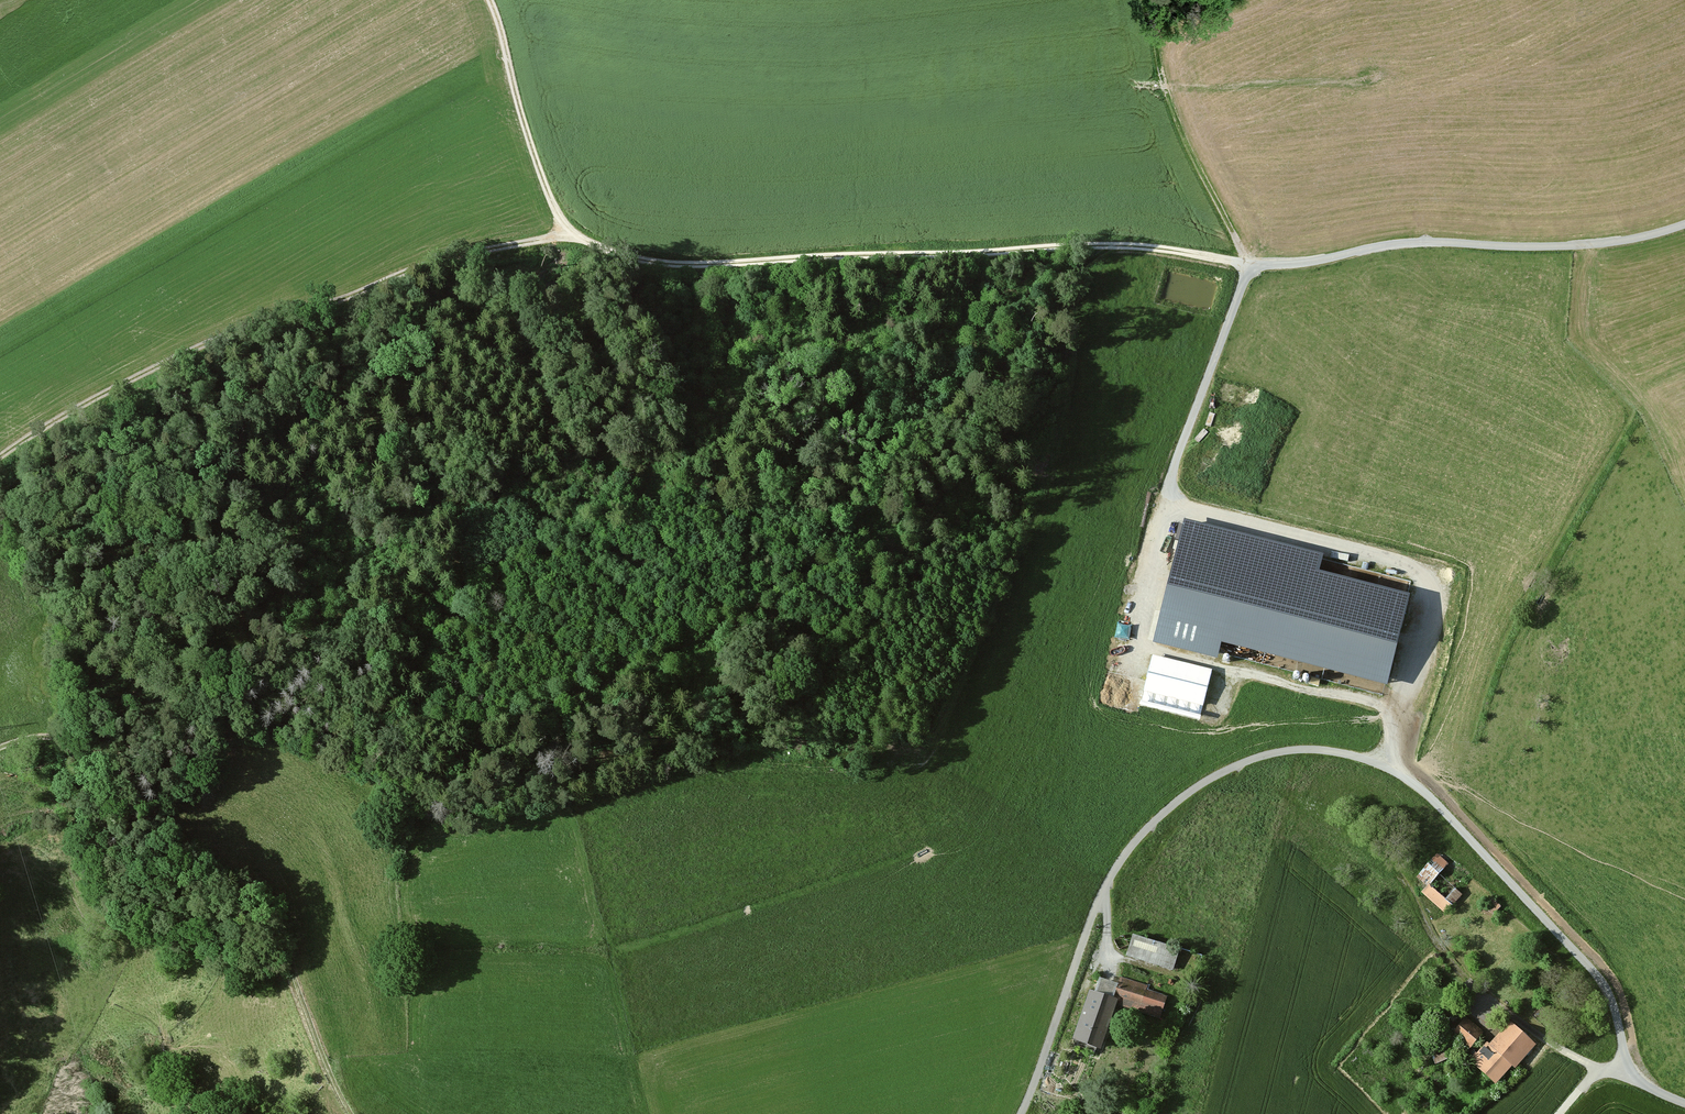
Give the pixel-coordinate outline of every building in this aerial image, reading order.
[(1324,552),(1185,517),(1154,641),(1217,657),(1221,640),(1387,682),(1410,592),(1319,569),(1324,552)] [(1463,884),(1436,856),(1415,876),(1427,884),(1416,894),(1441,920),(1455,906),(1447,898),(1463,884)] [(1177,949),(1133,935),(1127,957),(1171,970),(1177,949)] [(1090,991),(1074,1038),(1100,1047),(1116,1002),(1160,1017),(1167,996),(1145,988),(1145,986),(1120,978),(1117,985),(1100,979),(1096,993),(1090,991)] [(1479,1035),(1462,1020),(1446,1037),(1463,1053),(1479,1035)] [(1533,1049),(1502,1027),(1467,1064),(1493,1090),(1533,1049)]
